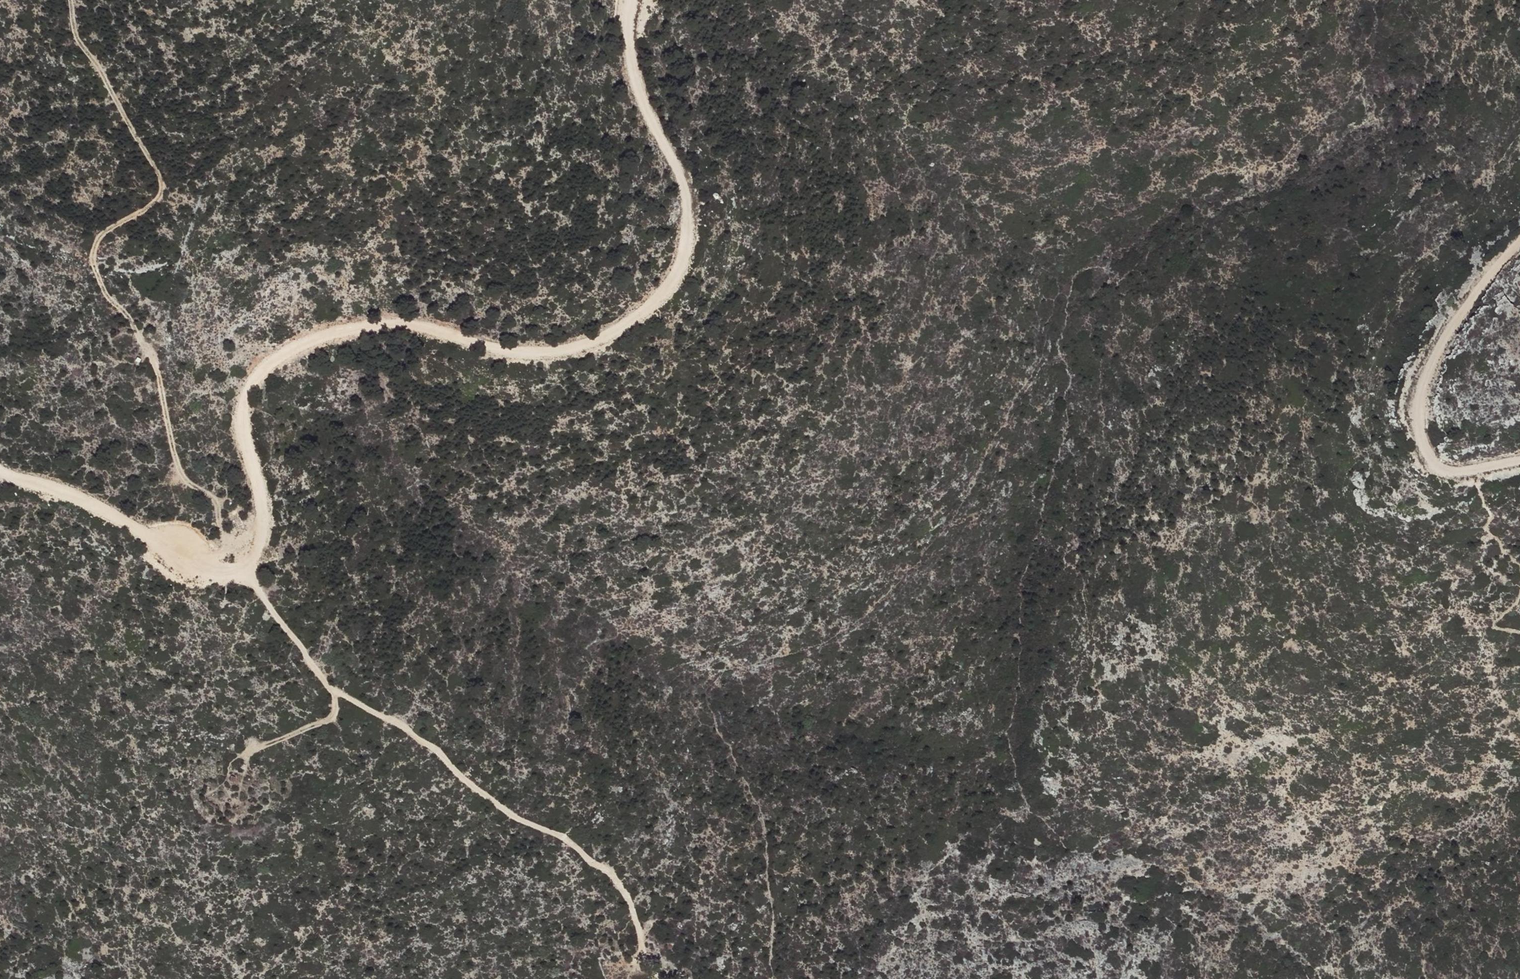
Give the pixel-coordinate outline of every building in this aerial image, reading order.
[(652,956),(635,961),(639,974),(656,968),(652,956)]
